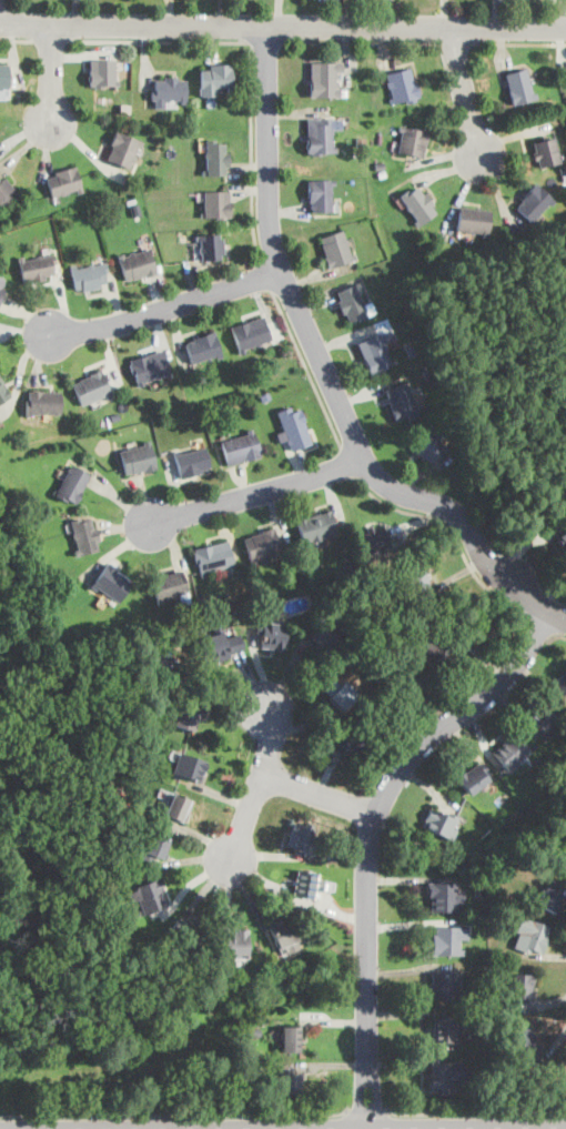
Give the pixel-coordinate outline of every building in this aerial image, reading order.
[(115,59),(90,58),(90,85),(114,85),(115,59)] [(0,61),(0,89),(9,88),(9,61),(0,61)] [(342,61),(311,61),(311,97),(340,95),(340,87),(335,87),(335,70),(342,70),(342,61)] [(232,63),(211,63),(211,69),(201,69),(202,98),(216,98),(216,89),(232,88),(232,63)] [(418,98),(412,67),(385,72),(391,102),(418,98)] [(535,98),(527,67),(505,72),(513,103),(535,98)] [(188,79),(154,78),(154,107),(168,108),(168,98),(181,98),(181,103),(188,103),(188,79)] [(336,145),(333,145),(332,115),(306,117),(307,153),(336,152),(336,145)] [(424,154),(426,128),(400,124),(397,151),(424,154)] [(117,130),(111,143),(114,144),(108,160),(129,169),(141,139),(117,130)] [(539,167),(560,160),(553,135),(533,141),(539,167)] [(225,142),(215,142),(215,138),(206,138),(208,174),(226,174),(226,164),(229,164),(229,151),(225,151),(225,142)] [(77,163),(55,170),(57,174),(47,178),(52,195),(77,189),(78,193),(84,191),(77,163)] [(19,194),(6,177),(0,180),(0,208),(19,194)] [(335,179),(309,179),(309,201),(312,201),(312,210),(332,210),(332,184),(335,184),(335,179)] [(554,199),(536,181),(514,204),(530,222),(554,199)] [(437,211),(418,182),(398,195),(417,224),(437,211)] [(230,190),(204,190),(204,219),(230,218),(230,190)] [(456,230),(488,233),(491,209),(458,205),(456,230)] [(343,228),(319,236),(329,268),(353,260),(343,228)] [(219,233),(195,234),(195,241),(200,241),(201,261),(221,260),(220,253),(224,253),(223,238),(219,238),(219,233)] [(117,254),(125,281),(156,272),(149,248),(125,254),(124,252),(117,254)] [(53,272),(49,254),(26,260),(24,254),(18,255),(22,279),(33,275),(34,280),(46,278),(44,274),(53,272)] [(101,263),(78,269),(75,263),(69,264),(75,290),(82,288),(82,291),(100,286),(99,283),(105,281),(101,263)] [(358,281),(336,290),(341,299),(337,300),(343,313),(346,311),(350,321),(367,314),(357,289),(361,288),(358,281)] [(262,314),(231,324),(240,353),(245,351),(244,347),(270,339),(262,314)] [(393,326),(357,341),(371,374),(398,363),(388,341),(397,337),(393,326)] [(213,332),(184,341),(192,363),(221,354),(213,332)] [(164,350),(130,361),(138,385),(172,375),(164,350)] [(112,393),(102,369),(73,381),(83,405),(112,393)] [(0,374),(0,404),(13,395),(0,374)] [(406,381),(385,387),(397,421),(417,413),(406,381)] [(59,391),(29,390),(28,416),(34,417),(34,411),(58,412),(59,391)] [(300,409),(292,411),(290,405),(276,411),(292,450),(312,442),(300,409)] [(254,425),(246,427),(249,433),(222,440),(229,465),(262,456),(254,425)] [(431,430),(415,439),(417,444),(415,445),(422,460),(426,457),(428,462),(444,454),(431,430)] [(150,437),(143,440),(144,443),(119,450),(125,476),(158,468),(150,437)] [(205,445),(173,454),(180,478),(202,472),(202,468),(211,466),(205,445)] [(71,463),(55,493),(77,504),(92,474),(71,463)] [(330,508),(296,520),(304,542),(336,531),(330,508)] [(91,517),(71,522),(79,555),(99,551),(91,517)] [(273,526),(243,535),(251,563),(281,555),(273,526)] [(383,526),(361,532),(364,547),(387,541),(383,526)] [(226,538),(194,548),(202,576),(235,566),(226,538)] [(108,560),(89,586),(95,591),(99,586),(120,602),(137,581),(108,560)] [(424,563),(407,567),(415,593),(432,587),(424,563)] [(180,568),(152,576),(159,603),(186,596),(180,568)] [(285,648),(285,614),(260,614),(260,648),(285,648)] [(329,651),(343,634),(325,618),(311,635),(329,651)] [(208,663),(244,651),(239,634),(226,638),(224,629),(199,637),(208,663)] [(414,647),(434,667),(449,652),(429,632),(414,647)] [(166,658),(154,649),(149,657),(160,666),(166,658)] [(406,700),(424,683),(408,666),(390,684),(406,700)] [(554,685),(565,694),(565,668),(554,685)] [(334,677),(323,688),(330,694),(325,698),(340,712),(355,693),(334,677)] [(526,716),(549,739),(565,724),(542,699),(526,716)] [(192,732),(201,708),(181,700),(172,725),(192,732)] [(343,730),(343,752),(361,753),(361,730),(343,730)] [(509,770),(530,750),(514,732),(491,752),(509,770)] [(171,769),(201,783),(211,762),(180,748),(171,769)] [(455,776),(467,794),(491,778),(478,760),(455,776)] [(163,814),(185,823),(195,799),(173,789),(163,814)] [(451,839),(461,817),(428,803),(418,826),(451,839)] [(315,833),(294,823),(285,845),(306,854),(315,833)] [(170,841),(150,830),(137,853),(156,865),(170,841)] [(552,858),(565,870),(565,840),(552,858)] [(292,895),(320,899),(324,873),(296,868),(292,895)] [(128,886),(135,914),(170,904),(162,876),(128,886)] [(548,876),(534,901),(555,913),(565,894),(565,886),(548,876)] [(463,910),(463,880),(427,880),(427,910),(463,910)] [(301,946),(287,914),(267,921),(281,955),(301,946)] [(552,925),(519,915),(509,946),(542,956),(552,925)] [(168,929),(176,948),(202,937),(193,918),(168,929)] [(432,925),(432,952),(466,952),(466,925),(432,925)] [(219,957),(249,957),(249,927),(219,927),(219,957)] [(454,967),(431,967),(431,999),(454,999),(454,967)] [(512,998),(533,998),(533,970),(512,970),(512,998)] [(455,1041),(455,1018),(432,1018),(433,1041),(455,1041)] [(281,1024),(281,1051),(301,1051),(301,1024),(281,1024)] [(512,1027),(512,1054),(540,1054),(540,1027),(512,1027)] [(461,1060),(429,1060),(429,1089),(461,1089),(461,1060)] [(550,1066),(558,1081),(565,1078),(565,1080),(565,1060),(550,1066)] [(300,1092),(300,1066),(279,1066),(279,1092),(300,1092)]
